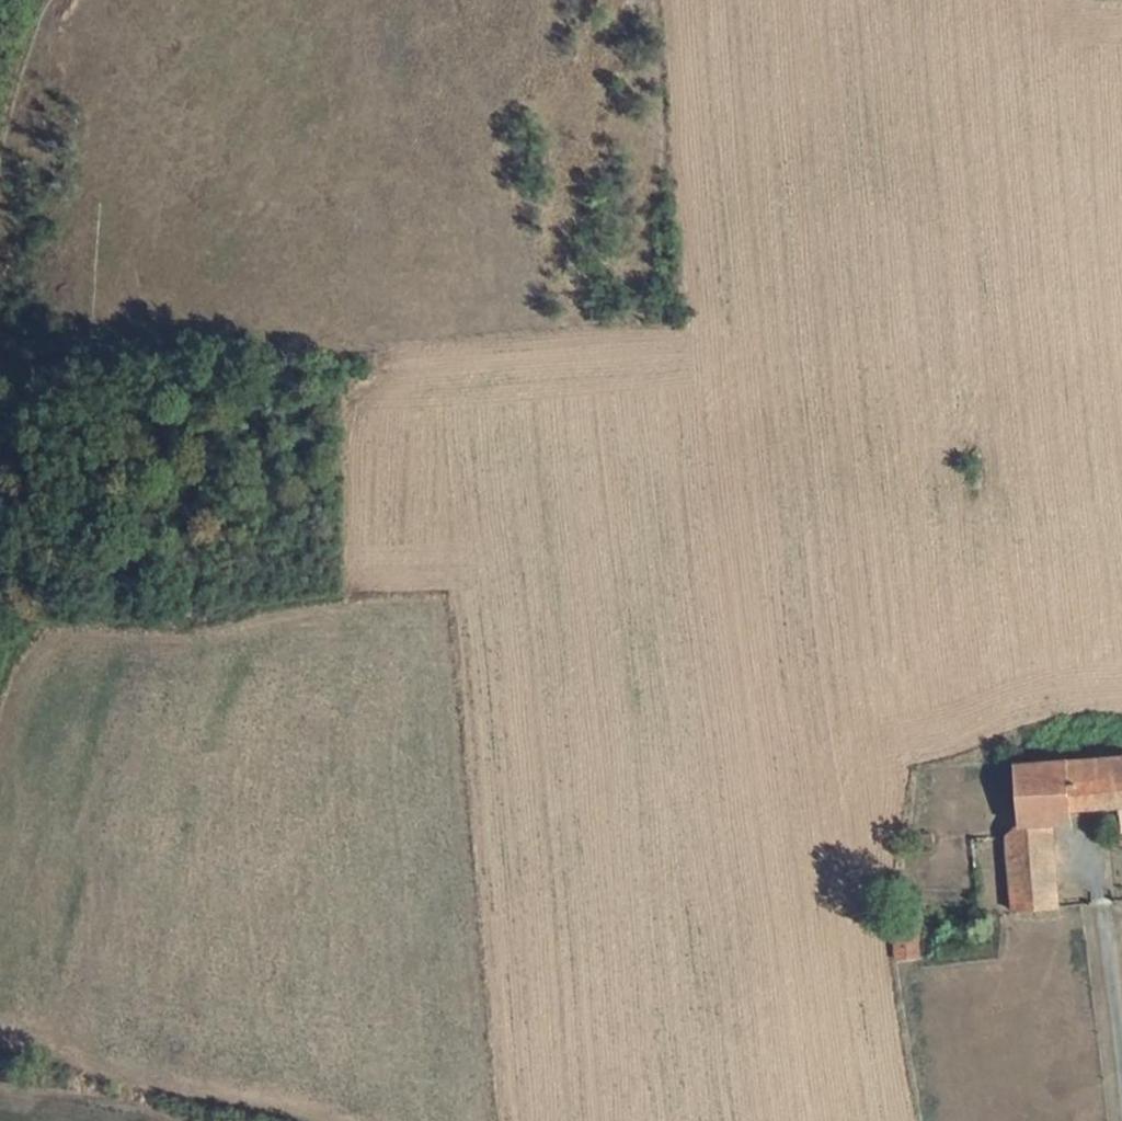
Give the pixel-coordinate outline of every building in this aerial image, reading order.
[(1066,763),(1070,810),(1121,805),(1121,759),(1066,763)] [(1066,763),(1049,765),(1054,824),(1071,824),(1070,810),(1066,763)] [(1049,765),(1015,768),(1020,826),(1052,825),(1054,824),(1049,765)] [(1052,825),(1020,826),(1008,836),(1014,912),(1059,909),(1052,825)] [(918,936),(895,937),(896,959),(919,958),(918,936)]
